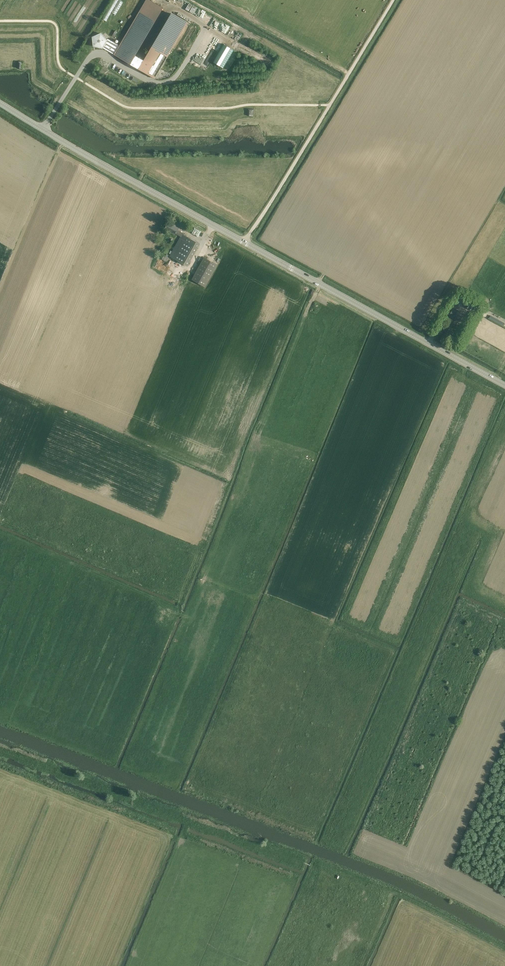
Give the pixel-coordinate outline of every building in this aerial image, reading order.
[(114,55),(155,79),(188,22),(172,13),(152,48),(154,49),(146,62),(136,55),(163,8),(150,0),(147,0),(120,46),(108,39),(107,40),(101,33),(93,37),(94,46),(103,48),(114,55)] [(104,20),(108,22),(118,0),(112,0),(104,20)] [(178,228),(168,223),(165,229),(175,235),(175,234),(180,237),(169,256),(187,266),(200,244),(183,235),(184,233),(177,230),(178,228)] [(163,251),(161,255),(164,256),(162,259),(167,262),(169,259),(168,258),(169,255),(164,252),(163,251)] [(204,257),(192,280),(205,287),(218,265),(204,257)] [(331,302),(321,296),(318,300),(329,306),(331,302)] [(479,305),(482,307),(484,304),(471,297),(466,308),(475,313),(479,305)] [(453,309),(452,311),(449,316),(459,321),(464,313),(458,310),(458,311),(453,309)] [(476,320),(480,322),(485,313),(480,311),(476,320)]
